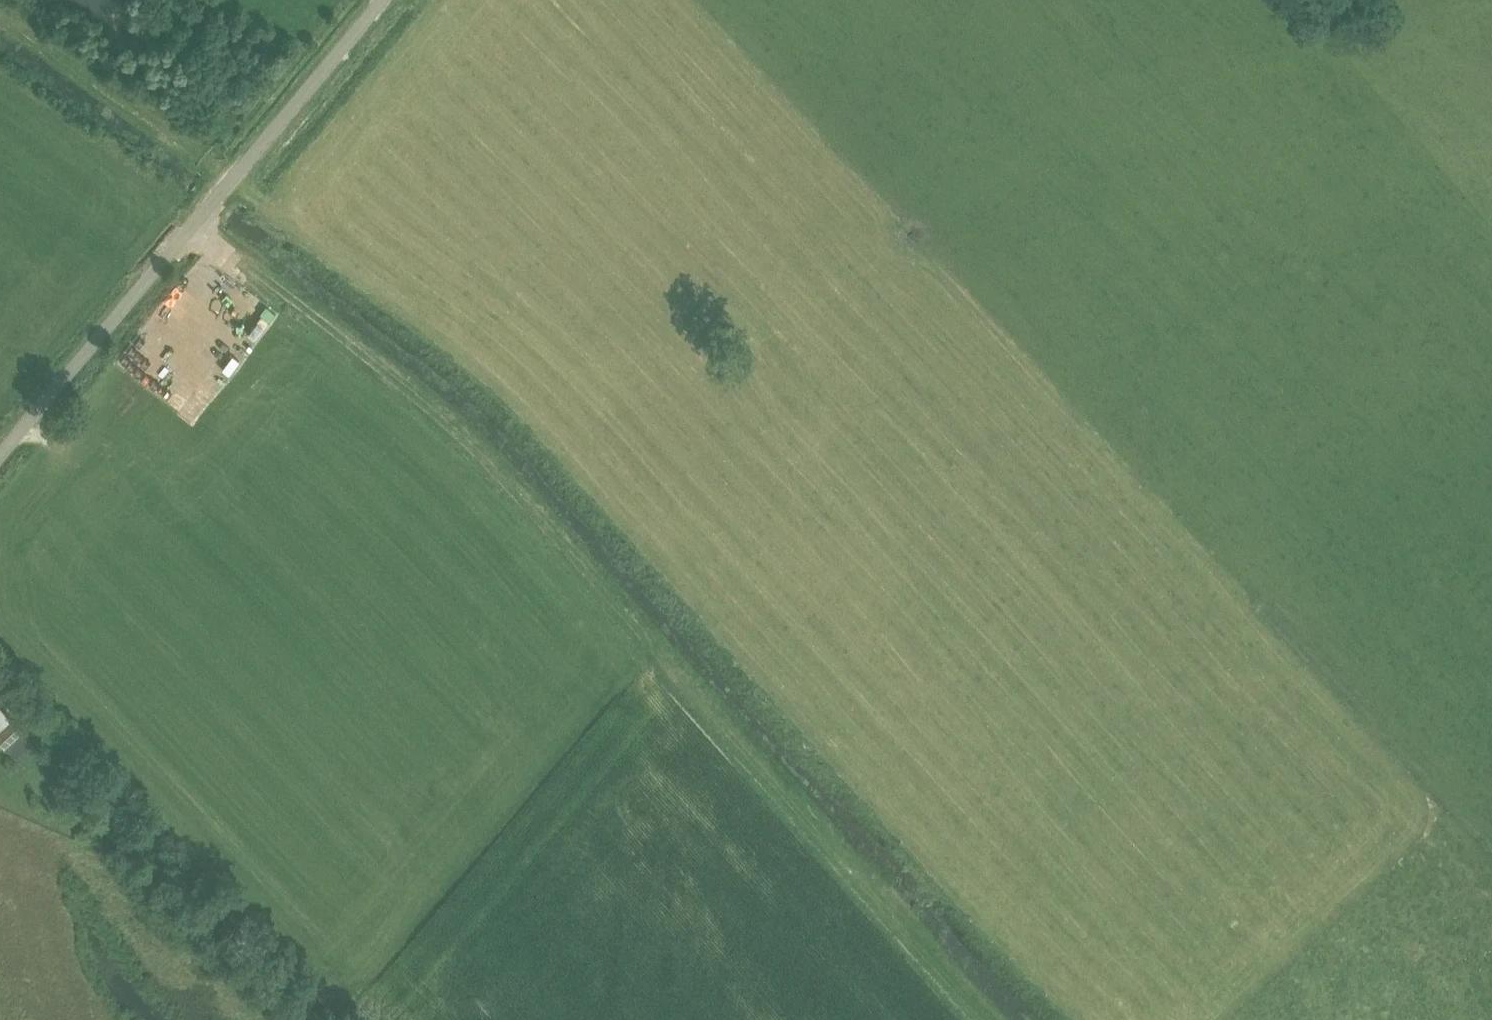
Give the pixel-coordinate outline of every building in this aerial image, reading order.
[(0,703),(0,739),(16,757),(34,740),(0,703)]
